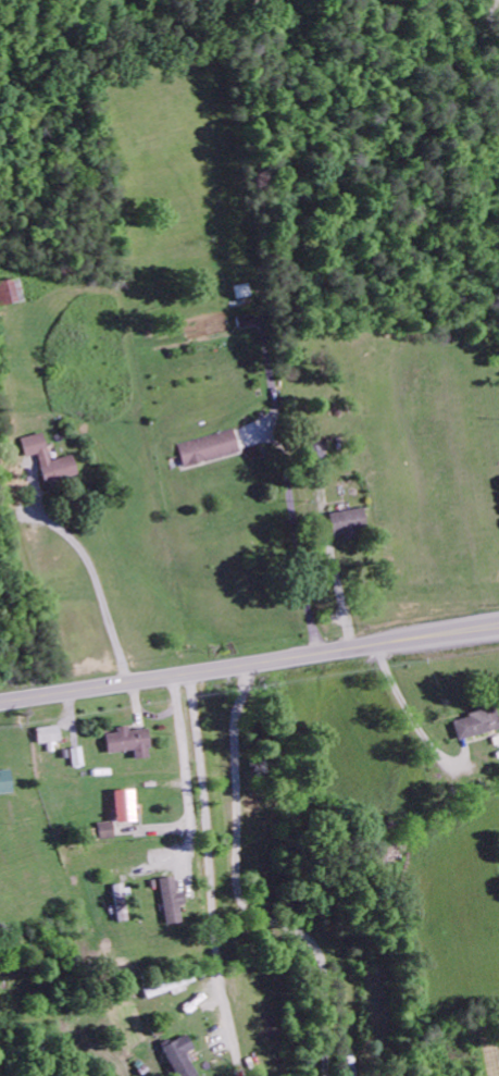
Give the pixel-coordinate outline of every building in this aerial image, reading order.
[(20,282),(0,284),(0,308),(22,306),(20,282)] [(234,289),(236,302),(251,300),(249,286),(234,289)] [(177,446),(183,469),(240,456),(234,432),(177,446)] [(72,458),(49,463),(42,435),(20,441),(24,459),(37,456),(44,486),(77,479),(72,458)] [(329,516),(332,537),(344,535),(345,542),(357,540),(356,533),(368,530),(364,509),(329,516)] [(496,705),(476,710),(477,717),(455,723),(460,742),(498,732),(498,717),(496,705)] [(146,731),(129,733),(128,728),(116,730),(117,735),(106,737),(108,756),(134,752),(135,762),(151,759),(146,731)] [(73,770),(84,769),(83,749),(72,750),(73,770)] [(12,795),(10,772),(0,773),(0,796),(12,795)] [(134,792),(115,792),(116,824),(136,824),(134,792)] [(99,826),(101,842),(116,840),(114,824),(99,826)] [(160,881),(167,927),(182,924),(179,908),(185,907),(183,894),(178,895),(175,879),(160,881)] [(194,984),(192,976),(143,990),(146,1001),(172,993),(173,997),(188,993),(186,986),(194,984)] [(187,1055),(193,1052),(188,1039),(163,1048),(173,1075),(195,1075),(187,1055)]
